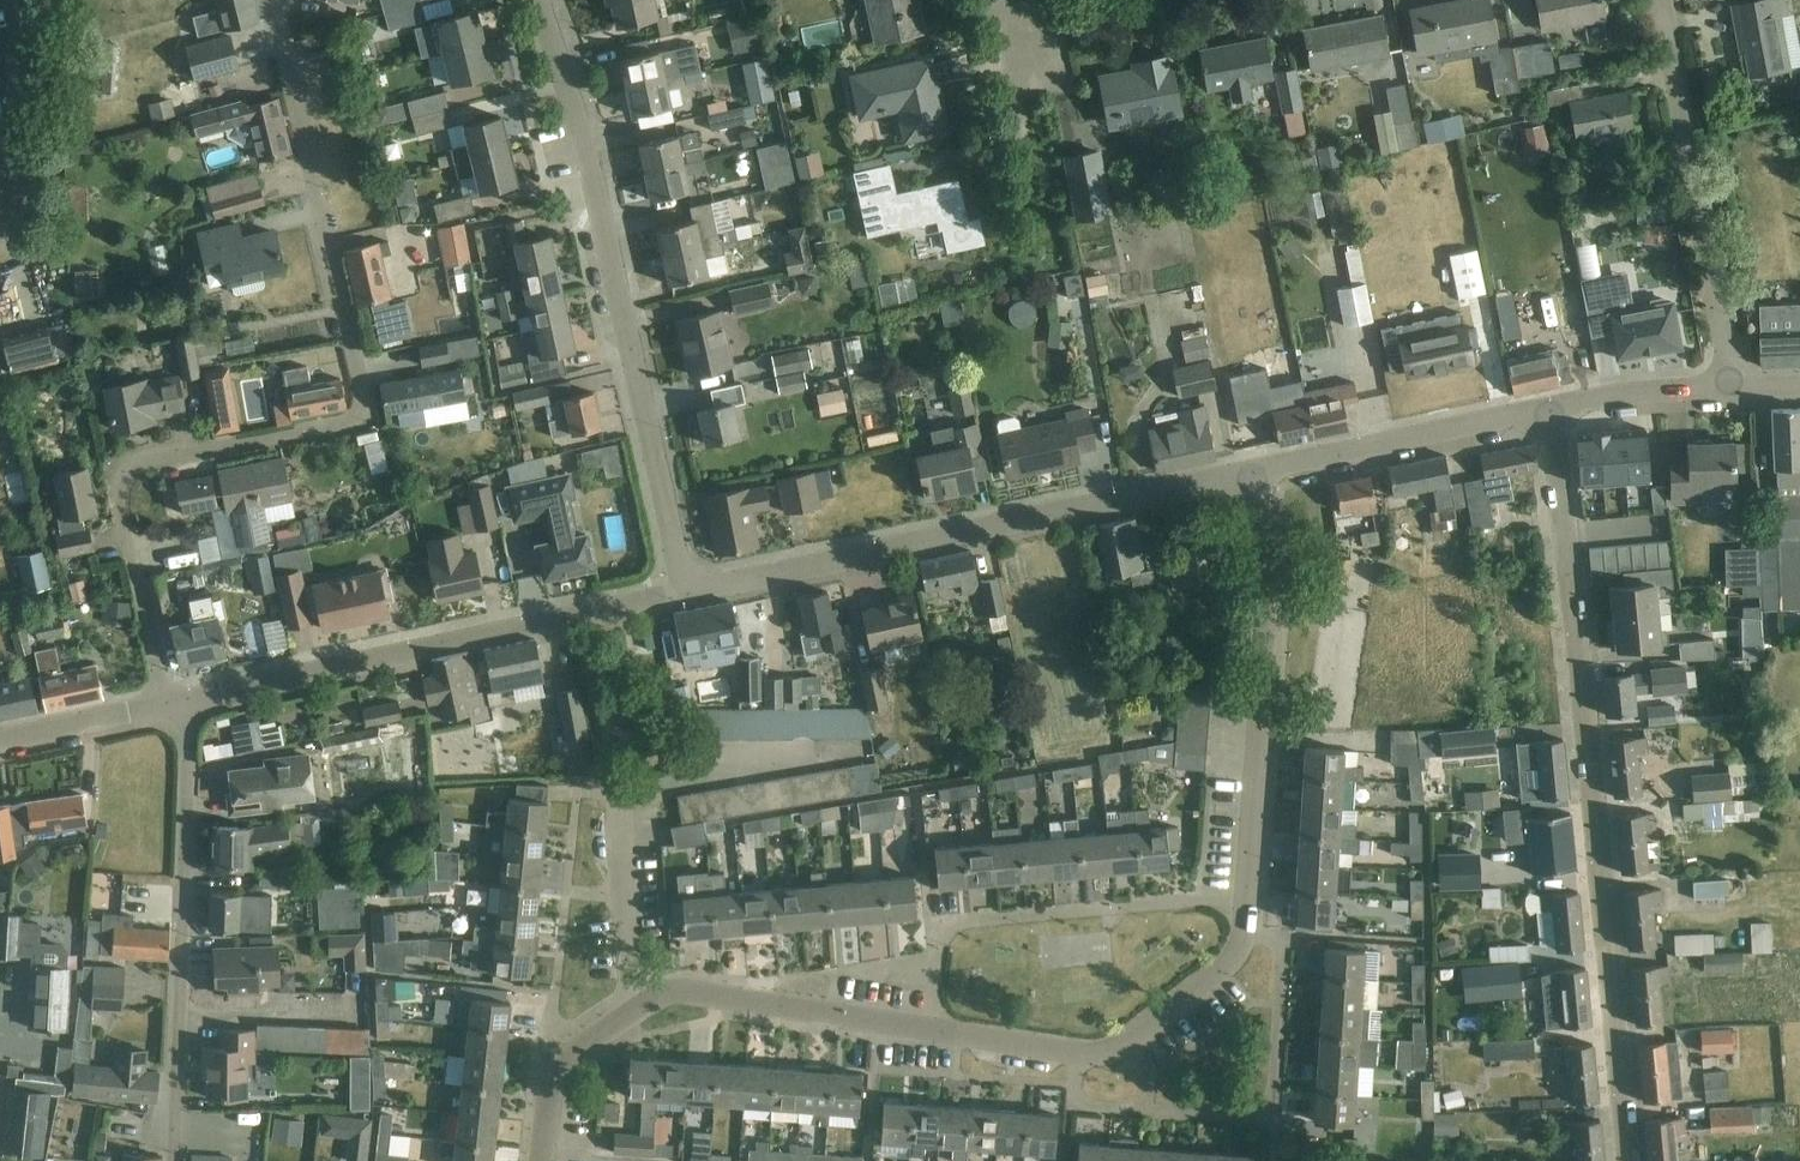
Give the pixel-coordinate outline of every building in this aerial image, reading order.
[(204,14),(193,17),(198,35),(258,20),(253,0),(217,0),(220,10),(204,14)] [(420,3),(432,0),(381,0),(384,13),(420,3)] [(618,25),(652,18),(657,36),(671,33),(667,14),(656,17),(653,0),(612,0),(618,25)] [(869,8),(876,40),(885,38),(900,34),(924,29),(917,0),(867,0),(869,8)] [(1471,0),(1461,0),(1411,9),(1419,50),(1434,47),(1437,61),(1480,53),(1480,57),(1485,60),(1490,59),(1497,94),(1520,89),(1512,46),(1497,49),(1497,44),(1489,4),(1473,7),(1471,0)] [(1540,14),(1543,30),(1604,18),(1601,0),(1538,0),(1540,14)] [(1777,70),(1791,67),(1780,13),(1787,12),(1784,0),(1760,0),(1748,2),(1751,17),(1737,20),(1740,36),(1746,35),(1753,74),(1777,70)] [(425,22),(421,5),(420,3),(384,13),(389,31),(425,22)] [(443,52),(483,42),(475,11),(435,21),(443,52)] [(1389,54),(1386,38),(1381,15),(1305,30),(1312,68),(1389,54)] [(742,19),(749,51),(763,48),(756,16),(742,19)] [(782,16),(765,18),(767,34),(784,31),(782,16)] [(365,18),(357,32),(370,40),(378,26),(365,18)] [(238,67),(230,36),(188,46),(196,78),(238,67)] [(1201,49),(1205,73),(1209,91),(1229,87),(1231,100),(1250,96),(1247,84),(1273,79),(1265,41),(1225,48),(1225,45),(1201,49)] [(1521,78),(1537,75),(1554,71),(1549,41),(1515,47),(1521,78)] [(491,73),(483,42),(443,52),(451,83),(491,73)] [(106,45),(101,91),(114,92),(118,46),(106,45)] [(627,87),(685,75),(700,71),(695,45),(659,52),(628,57),(621,59),(627,87)] [(1584,51),(1558,55),(1561,68),(1586,63),(1584,51)] [(1109,116),(1132,111),(1141,109),(1143,119),(1180,112),(1169,56),(1134,62),(1135,71),(1123,74),(1122,72),(1101,76),(1109,116)] [(766,58),(743,63),(747,84),(771,79),(766,58)] [(904,139),(923,135),(946,130),(930,58),(852,76),(861,115),(896,107),(904,139)] [(700,71),(685,75),(687,84),(703,80),(701,71),(700,71)] [(1276,75),(1283,111),(1302,108),(1295,71),(1276,75)] [(687,84),(685,75),(627,87),(633,115),(671,107),(667,89),(687,85),(687,84)] [(1578,138),(1608,132),(1632,128),(1625,90),(1584,98),(1581,83),(1547,89),(1550,105),(1572,101),(1578,138)] [(209,87),(212,97),(223,94),(220,84),(209,87)] [(1386,88),(1393,124),(1396,140),(1398,149),(1421,144),(1415,120),(1412,120),(1405,84),(1386,88)] [(407,101),(411,118),(449,108),(444,91),(407,101)] [(153,121),(176,114),(171,99),(148,105),(153,121)] [(193,116),(182,118),(187,138),(198,135),(226,128),(228,136),(248,148),(256,146),(259,159),(267,157),(290,151),(277,99),(248,107),(247,100),(223,106),(193,113),(193,116)] [(394,122),(389,105),(374,109),(378,126),(394,122)] [(707,113),(711,130),(745,122),(741,106),(707,113)] [(449,108),(411,118),(416,135),(447,127),(453,147),(450,148),(452,154),(438,157),(440,167),(454,163),(510,149),(501,116),(464,126),(463,122),(454,125),(449,108)] [(1429,143),(1458,136),(1466,134),(1461,114),(1424,122),(1429,143)] [(1549,146),(1545,124),(1521,129),(1525,151),(1549,146)] [(757,144),(754,128),(740,131),(743,147),(757,144)] [(639,143),(645,171),(703,159),(697,131),(639,143)] [(1339,143),(1315,148),(1320,169),(1344,163),(1339,143)] [(470,194),(480,192),(518,182),(510,149),(454,163),(458,177),(460,177),(465,195),(434,204),(438,221),(474,211),(470,194)] [(1099,151),(1066,157),(1077,219),(1110,212),(1099,151)] [(810,176),(805,154),(795,156),(800,178),(810,176)] [(1287,176),(1317,172),(1314,156),(1285,161),(1287,176)] [(703,159),(645,171),(651,200),(690,191),(686,174),(705,169),(703,159)] [(790,162),(762,168),(766,188),(794,182),(790,162)] [(948,250),(961,247),(984,242),(979,218),(967,221),(958,180),(895,194),(888,164),(884,165),(855,172),(854,172),(867,234),(941,217),(948,250)] [(260,188),(211,202),(215,217),(265,203),(260,188)] [(1306,192),(1310,215),(1321,213),(1317,190),(1306,192)] [(417,219),(414,205),(401,208),(403,221),(417,219)] [(664,256),(722,243),(752,236),(750,224),(718,231),(714,215),(657,228),(664,256)] [(521,220),(507,223),(510,238),(515,237),(522,272),(555,265),(549,236),(526,241),(521,220)] [(438,223),(440,263),(468,261),(466,221),(438,223)] [(1671,226),(1646,223),(1644,242),(1670,245),(1671,226)] [(215,230),(198,234),(202,250),(207,273),(226,268),(229,281),(231,280),(234,291),(238,294),(263,288),(265,284),(263,277),(285,271),(275,232),(242,239),(238,224),(215,230)] [(1352,224),(1337,228),(1340,242),(1355,239),(1352,224)] [(814,268),(804,226),(788,229),(793,251),(784,253),(789,273),(814,268)] [(1278,246),(1291,263),(1306,251),(1293,234),(1278,246)] [(835,253),(833,238),(814,241),(817,256),(835,253)] [(389,242),(371,246),(348,251),(360,302),(387,295),(378,256),(391,253),(389,242)] [(725,254),(724,254),(722,243),(664,256),(670,284),(729,271),(725,254)] [(1373,320),(1357,244),(1345,246),(1352,285),(1338,288),(1346,325),(1373,320)] [(1477,250),(1451,256),(1459,298),(1485,293),(1477,250)] [(847,264),(852,288),(869,285),(864,261),(847,264)] [(473,288),(469,262),(454,265),(458,291),(473,288)] [(66,265),(67,297),(90,296),(89,264),(66,265)] [(528,299),(561,292),(555,265),(522,272),(528,299)] [(1085,295),(1082,272),(1063,276),(1067,298),(1085,295)] [(1090,296),(1109,292),(1105,272),(1085,276),(1090,296)] [(1612,274),(1583,279),(1594,335),(1613,332),(1617,358),(1681,346),(1672,301),(1667,302),(1663,298),(1652,300),(1650,305),(1618,311),(1612,274)] [(802,296),(819,292),(815,275),(798,279),(802,296)] [(899,302),(895,281),(879,284),(883,305),(899,302)] [(735,312),(774,304),(770,284),(731,292),(735,312)] [(510,289),(496,292),(499,306),(513,303),(510,289)] [(528,299),(513,303),(499,306),(502,321),(517,318),(519,331),(522,330),(568,320),(561,292),(528,299)] [(960,295),(941,299),(945,321),(964,317),(960,295)] [(373,301),(373,336),(408,336),(408,300),(373,301)] [(1760,306),(1761,332),(1763,366),(1799,365),(1799,304),(1760,306)] [(714,369),(734,364),(722,310),(678,320),(690,374),(714,369)] [(1462,312),(1381,330),(1390,373),(1406,370),(1407,374),(1433,369),(1434,373),(1447,370),(1446,366),(1472,360),(1462,312)] [(1581,313),(1563,317),(1567,341),(1576,340),(1582,364),(1592,362),(1586,338),(1581,313)] [(568,320),(522,330),(533,380),(541,379),(567,373),(563,352),(574,350),(568,320)] [(70,321),(49,327),(58,361),(79,356),(70,321)] [(1070,345),(1072,325),(1051,323),(1049,343),(1070,345)] [(49,327),(2,339),(11,374),(58,361),(49,327)] [(218,329),(192,334),(198,367),(219,363),(217,352),(222,351),(218,329)] [(200,376),(198,367),(192,334),(174,338),(174,340),(179,358),(183,379),(200,376)] [(1205,335),(1181,340),(1186,361),(1210,355),(1205,335)] [(462,338),(419,347),(419,348),(422,362),(422,365),(481,355),(477,336),(475,336),(462,338)] [(804,370),(804,369),(813,367),(812,365),(818,364),(815,347),(772,355),(776,375),(776,376),(804,370)] [(1506,361),(1508,371),(1514,394),(1572,381),(1566,354),(1559,355),(1557,349),(1506,361)] [(1267,367),(1289,366),(1288,350),(1267,351),(1267,367)] [(522,361),(498,366),(502,388),(527,382),(522,361)] [(1173,370),(1178,395),(1217,387),(1212,363),(1173,370)] [(228,365),(205,369),(205,370),(209,393),(216,433),(239,429),(228,365)] [(340,379),(311,385),(307,366),(284,370),(293,418),(345,408),(340,379)] [(1267,368),(1229,376),(1239,424),(1274,417),(1274,421),(1279,444),(1297,441),(1288,397),(1291,397),(1293,407),(1307,404),(1305,392),(1302,380),(1270,387),(1267,368)] [(425,406),(459,399),(466,398),(461,370),(381,384),(387,413),(398,411),(401,426),(427,421),(425,406)] [(779,393),(808,387),(804,370),(776,376),(779,393)] [(1317,390),(1305,392),(1307,404),(1314,437),(1332,433),(1349,430),(1343,402),(1358,399),(1354,382),(1351,383),(1349,374),(1321,379),(1323,389),(1317,390)] [(1395,392),(1396,395),(1401,419),(1449,409),(1442,376),(1423,380),(1424,385),(1395,392)] [(184,410),(180,387),(179,378),(145,385),(144,383),(107,390),(114,429),(147,423),(146,417),(184,410)] [(706,443),(729,438),(740,436),(733,403),(745,400),(741,382),(711,389),(715,407),(699,410),(706,443)] [(545,403),(549,403),(545,387),(512,394),(515,410),(516,410),(545,403)] [(950,391),(955,413),(974,409),(969,387),(950,391)] [(843,389),(817,394),(822,415),(847,409),(843,389)] [(553,437),(578,431),(601,426),(593,392),(570,397),(564,398),(564,399),(557,401),(561,419),(549,421),(553,437)] [(1291,397),(1288,397),(1297,441),(1314,437),(1307,404),(1293,407),(1291,397)] [(1215,454),(1210,430),(1205,405),(1185,409),(1178,411),(1179,422),(1148,428),(1150,437),(1157,471),(1194,463),(1193,458),(1215,454)] [(1760,532),(1763,610),(1799,608),(1799,408),(1772,409),(1773,433),(1773,467),(1778,467),(1779,495),(1776,495),(1777,531),(1760,532)] [(1068,420),(1021,430),(1019,421),(1015,417),(1002,419),(999,424),(1001,434),(1000,435),(1008,475),(1078,460),(1076,451),(1096,447),(1088,409),(1067,414),(1068,420)] [(977,488),(969,453),(983,450),(977,424),(952,429),(952,428),(948,429),(948,431),(937,433),(940,450),(918,455),(927,499),(977,488)] [(358,444),(378,439),(375,428),(355,433),(358,444)] [(867,445),(896,439),(894,429),(865,436),(867,445)] [(1622,430),(1626,481),(1650,479),(1646,429),(1622,430)] [(1622,430),(1599,432),(1603,483),(1626,481),(1622,430)] [(1580,484),(1603,483),(1599,432),(1576,434),(1580,484)] [(533,457),(529,441),(522,443),(526,459),(527,459),(533,457)] [(1712,486),(1735,485),(1733,446),(1712,447),(1712,443),(1698,444),(1698,447),(1689,447),(1690,463),(1672,464),(1672,453),(1670,453),(1672,501),(1694,501),(1693,494),(1713,493),(1712,486)] [(1463,481),(1468,505),(1473,528),(1494,525),(1490,502),(1513,498),(1509,475),(1538,469),(1534,444),(1480,455),(1485,477),(1463,481)] [(371,468),(382,465),(378,445),(367,447),(371,468)] [(587,468),(605,464),(608,477),(623,474),(617,446),(583,453),(587,468)] [(1458,527),(1454,508),(1468,505),(1463,481),(1452,484),(1446,455),(1388,466),(1393,495),(1433,487),(1437,511),(1430,512),(1433,532),(1458,527)] [(237,546),(261,542),(270,540),(267,522),(296,517),(292,500),(291,491),(294,491),(292,480),(289,481),(284,457),(219,470),(227,513),(231,512),(237,546)] [(86,469),(54,475),(63,517),(58,518),(61,533),(57,534),(62,556),(93,549),(88,528),(85,528),(82,514),(95,512),(86,469)] [(780,479),(786,512),(820,506),(814,472),(780,479)] [(499,526),(490,484),(488,474),(468,482),(469,488),(478,530),(499,526)] [(544,578),(594,567),(587,534),(577,536),(568,498),(574,497),(570,479),(569,474),(508,487),(515,520),(546,513),(552,542),(537,545),(544,578)] [(212,475),(175,482),(175,484),(181,513),(218,506),(212,475)] [(1370,476),(1335,483),(1340,511),(1353,509),(1354,515),(1377,510),(1370,476)] [(430,484),(407,493),(411,503),(434,494),(430,484)] [(769,507),(765,486),(765,485),(705,496),(716,553),(759,545),(752,510),(769,507)] [(1651,487),(1654,514),(1667,512),(1664,486),(1651,487)] [(1108,577),(1131,572),(1145,570),(1134,518),(1097,525),(1108,577)] [(300,526),(276,531),(280,547),(304,542),(300,526)] [(1361,533),(1364,547),(1381,544),(1378,530),(1361,533)] [(1467,530),(1470,568),(1477,568),(1475,530),(1467,530)] [(430,562),(439,600),(483,591),(475,552),(463,554),(458,534),(429,541),(434,561),(430,562)] [(1674,567),(1672,540),(1658,542),(1660,568),(1672,567),(1674,567)] [(1660,568),(1658,542),(1644,543),(1647,569),(1660,568)] [(1630,544),(1633,571),(1636,570),(1647,569),(1644,543),(1630,544)] [(1633,571),(1630,544),(1617,546),(1619,572),(1633,571)] [(1603,547),(1605,573),(1619,572),(1617,546),(1603,547)] [(305,566),(306,548),(290,547),(289,565),(305,566)] [(1605,573),(1603,547),(1589,548),(1592,574),(1605,573)] [(1204,548),(1166,555),(1173,590),(1210,583),(1204,548)] [(42,551),(18,555),(26,592),(49,587),(42,551)] [(979,588),(977,574),(971,551),(920,562),(926,589),(961,581),(963,591),(979,588)] [(1332,579),(1347,582),(1351,558),(1336,555),(1332,579)] [(257,578),(259,593),(275,590),(269,556),(244,561),(247,580),(257,578)] [(1611,587),(1614,619),(1657,615),(1655,597),(1674,596),(1672,567),(1660,568),(1647,569),(1636,570),(1637,585),(1611,587)] [(1758,567),(1726,568),(1726,586),(1743,585),(1760,585),(1758,567)] [(512,581),(509,568),(495,571),(498,584),(512,581)] [(300,571),(278,576),(289,627),(311,622),(310,619),(322,616),(324,629),(388,616),(384,600),(391,598),(385,570),(304,587),(300,571)] [(983,581),(990,615),(1005,612),(998,578),(983,581)] [(83,580),(69,585),(74,601),(88,597),(83,580)] [(1760,585),(1743,585),(1743,595),(1760,595),(1760,585)] [(838,627),(840,627),(836,608),(831,609),(827,591),(798,597),(806,633),(801,634),(805,655),(842,647),(838,627)] [(914,593),(890,598),(891,604),(879,606),(862,610),(871,650),(903,643),(905,652),(909,655),(918,653),(921,649),(919,640),(924,639),(914,593)] [(225,656),(221,632),(217,615),(215,615),(211,594),(190,598),(194,620),(172,624),(181,665),(225,656)] [(1147,617),(1171,612),(1168,595),(1143,601),(1147,617)] [(106,600),(105,610),(108,610),(107,620),(128,621),(130,602),(106,600)] [(732,602),(675,613),(685,665),(700,662),(698,651),(740,642),(732,602)] [(34,616),(25,618),(30,640),(80,629),(79,627),(74,606),(34,614),(34,616)] [(1761,606),(1744,607),(1744,617),(1761,618),(1761,606)] [(279,615),(261,618),(266,648),(284,645),(279,615)] [(1658,630),(1657,615),(1614,619),(1609,619),(1612,649),(1669,644),(1668,629),(1658,630)] [(33,652),(30,640),(25,618),(24,616),(8,619),(18,656),(33,652)] [(243,644),(258,645),(261,622),(246,621),(243,644)] [(1680,661),(1715,657),(1714,638),(1678,641),(1680,661)] [(486,650),(490,673),(494,691),(544,681),(535,640),(486,650)] [(1763,654),(1762,640),(1742,641),(1742,656),(1763,654)] [(55,646),(34,650),(40,676),(60,672),(55,646)] [(473,722),(489,718),(484,696),(478,697),(468,651),(431,659),(435,676),(423,679),(429,704),(441,701),(445,720),(471,714),(473,722)] [(738,659),(739,699),(761,699),(760,658),(738,659)] [(40,676),(41,680),(45,701),(47,710),(103,698),(96,664),(60,672),(40,676)] [(1653,672),(1655,689),(1655,694),(1686,692),(1683,666),(1653,669),(1653,672)] [(861,673),(870,709),(888,704),(880,668),(861,673)] [(1607,714),(1631,712),(1635,712),(1633,691),(1655,689),(1653,672),(1603,677),(1607,714)] [(39,710),(37,703),(45,701),(41,680),(31,682),(30,676),(0,682),(0,718),(39,710)] [(785,706),(785,710),(795,710),(799,710),(799,700),(802,700),(802,678),(766,678),(766,706),(785,706)] [(587,735),(578,688),(558,692),(567,739),(587,735)] [(1212,688),(1180,693),(1179,705),(1210,708),(1212,688)] [(820,708),(819,694),(806,695),(807,709),(820,708)] [(999,706),(1004,709),(1009,707),(1012,702),(1010,697),(1006,695),(1000,696),(998,701),(999,706)] [(1766,695),(1751,695),(1752,715),(1767,714),(1766,695)] [(363,708),(366,725),(402,718),(398,701),(363,708)] [(1672,704),(1648,707),(1649,723),(1674,720),(1672,704)] [(1210,708),(1179,705),(1178,720),(1209,722),(1210,708)] [(837,738),(853,738),(852,709),(837,710),(837,738)] [(852,709),(853,738),(871,738),(866,709),(852,709)] [(752,739),(766,739),(765,710),(751,711),(752,739)] [(766,739),(780,739),(780,710),(765,710),(766,739)] [(780,710),(780,739),(795,739),(795,710),(785,710),(780,710)] [(799,710),(795,710),(795,739),(809,739),(809,710),(799,710)] [(823,710),(809,710),(809,739),(823,739),(823,710)] [(823,710),(823,739),(837,738),(837,710),(823,710)] [(693,740),(709,740),(708,711),(693,711),(693,740)] [(723,740),(723,711),(708,711),(709,740),(723,740)] [(723,740),(737,740),(737,711),(723,711),(723,740)] [(752,739),(751,711),(737,711),(737,740),(752,739)] [(1006,720),(998,713),(991,719),(999,727),(1006,720)] [(279,716),(230,721),(232,749),(282,744),(279,716)] [(1209,722),(1178,720),(1177,734),(1208,736),(1209,722)] [(343,723),(328,726),(330,736),(345,733),(343,723)] [(1175,726),(1168,725),(1162,730),(1161,739),(1174,740),(1175,726)] [(1419,730),(1420,755),(1441,754),(1442,757),(1496,752),(1494,726),(1441,731),(1441,729),(1419,730)] [(381,727),(320,739),(323,754),(384,741),(381,727)] [(1408,765),(1410,785),(1423,784),(1421,764),(1420,755),(1419,730),(1391,730),(1391,764),(1408,765)] [(1176,748),(1207,751),(1208,736),(1177,734),(1176,748)] [(888,759),(902,747),(893,736),(879,748),(888,759)] [(1615,797),(1639,794),(1634,753),(1646,751),(1644,736),(1609,740),(1615,797)] [(1539,741),(1519,743),(1524,800),(1543,798),(1545,798),(1569,796),(1563,739),(1539,741)] [(1130,761),(1149,758),(1147,747),(1127,750),(1130,761)] [(1304,777),(1343,780),(1362,781),(1364,767),(1344,766),(1345,750),(1305,747),(1304,777)] [(1207,751),(1176,748),(1175,767),(1205,770),(1207,751)] [(1130,761),(1127,750),(1099,754),(1102,775),(1120,772),(1119,763),(1130,761)] [(346,773),(367,770),(364,751),(344,754),(346,773)] [(231,813),(282,806),(281,799),(313,795),(308,755),(273,760),(274,766),(230,771),(233,793),(229,794),(231,813)] [(1694,800),(1732,797),(1732,794),(1760,792),(1757,755),(1728,758),(1729,773),(1692,776),(1694,800)] [(862,765),(867,792),(881,789),(876,762),(862,765)] [(1089,763),(1071,766),(1073,778),(1092,775),(1089,763)] [(867,792),(862,765),(848,767),(853,794),(867,792)] [(1073,778),(1071,766),(1052,770),(1054,782),(1073,778)] [(853,794),(848,767),(834,769),(839,797),(853,794)] [(839,797),(834,769),(820,772),(824,799),(839,797)] [(824,799),(820,772),(806,774),(811,801),(824,799)] [(1033,773),(1014,776),(1016,789),(1035,785),(1033,773)] [(811,801),(806,774),(792,777),(796,804),(811,801)] [(1016,789),(1014,776),(995,780),(997,792),(1016,789)] [(777,779),(782,806),(796,804),(792,777),(777,779)] [(1341,808),(1343,780),(1304,777),(1302,806),(1341,808)] [(763,781),(768,809),(782,806),(777,779),(763,781)] [(768,809),(763,781),(749,784),(754,811),(768,809)] [(509,798),(510,799),(508,814),(488,811),(486,825),(506,828),(545,832),(548,802),(547,802),(549,786),(517,782),(516,798),(509,798)] [(978,783),(957,787),(959,799),(980,795),(978,783)] [(736,786),(740,813),(754,811),(749,784),(736,786)] [(1425,804),(1423,784),(1410,785),(1412,805),(1425,804)] [(1497,785),(1463,786),(1463,805),(1497,804),(1497,785)] [(740,813),(736,786),(720,789),(725,816),(740,813)] [(959,799),(957,787),(939,790),(941,802),(959,799)] [(725,816),(720,789),(706,791),(711,818),(723,816),(725,816)] [(711,818),(706,791),(693,793),(697,821),(703,820),(711,818)] [(939,792),(924,794),(927,812),(942,810),(939,792)] [(678,796),(683,824),(697,821),(693,793),(678,796)] [(0,807),(0,859),(17,856),(16,848),(25,846),(24,834),(63,829),(87,825),(82,795),(0,807)] [(877,800),(879,811),(898,808),(896,796),(877,800)] [(1759,798),(1683,805),(1684,821),(1703,819),(1704,829),(1725,827),(1725,822),(1749,820),(1748,812),(1760,811),(1759,798)] [(879,811),(877,800),(858,803),(860,814),(879,811)] [(971,800),(962,800),(963,812),(972,811),(971,800)] [(440,803),(441,822),(452,822),(452,803),(440,803)] [(838,804),(820,808),(822,819),(840,816),(838,804)] [(1501,836),(1523,837),(1524,804),(1502,804),(1501,836)] [(1302,806),(1300,834),(1355,838),(1356,824),(1340,823),(1341,808),(1302,806)] [(822,819),(820,808),(801,811),(803,823),(822,819)] [(1178,827),(1166,828),(1151,829),(1150,809),(1134,810),(1140,869),(1169,866),(1168,849),(1180,847),(1178,827)] [(1140,869),(1134,810),(1106,812),(1107,832),(1111,871),(1140,869)] [(1410,812),(1411,843),(1421,843),(1421,824),(1419,824),(1419,812),(1410,812)] [(1666,860),(1645,862),(1642,829),(1653,828),(1652,812),(1616,816),(1622,873),(1646,870),(1667,869),(1666,860)] [(1533,874),(1576,869),(1570,813),(1527,817),(1533,874)] [(780,814),(761,818),(763,830),(782,826),(780,814)] [(213,827),(212,865),(236,866),(251,867),(252,854),(271,851),(271,850),(270,845),(304,841),(305,846),(321,844),(319,815),(302,817),(302,822),(252,828),(237,827),(213,827)] [(723,816),(711,818),(703,820),(705,832),(725,829),(723,816)] [(745,833),(763,830),(761,818),(742,821),(745,833)] [(1065,835),(1050,837),(1054,876),(1082,874),(1079,834),(1078,819),(1064,820),(1065,835)] [(675,848),(699,844),(706,843),(705,832),(703,820),(697,821),(683,824),(671,826),(675,848)] [(453,841),(453,833),(452,822),(441,822),(442,841),(453,841)] [(97,823),(96,836),(105,837),(107,824),(97,823)] [(1025,879),(1022,839),(1021,827),(992,829),(993,842),(997,882),(1025,879)] [(506,828),(503,856),(542,860),(545,832),(506,828)] [(1082,874),(1111,871),(1107,832),(1079,834),(1082,874)] [(1360,838),(1355,838),(1300,834),(1298,863),(1337,866),(1351,866),(1352,852),(1359,853),(1360,838)] [(1025,879),(1054,876),(1050,837),(1022,839),(1025,879)] [(964,844),(968,884),(997,882),(993,842),(964,844)] [(1421,843),(1411,843),(1391,842),(1391,854),(1411,855),(1411,862),(1422,862),(1421,843)] [(938,887),(968,884),(964,844),(935,847),(938,887)] [(436,879),(448,878),(458,880),(459,852),(435,850),(435,860),(436,878),(436,879)] [(35,852),(20,862),(31,879),(46,869),(35,852)] [(1475,855),(1440,856),(1441,885),(1476,884),(1475,855)] [(503,856),(500,885),(539,889),(542,860),(503,856)] [(1337,866),(1298,863),(1296,892),(1335,894),(1337,866)] [(261,871),(262,885),(279,884),(294,885),(293,870),(261,871)] [(801,926),(830,923),(827,885),(826,871),(811,872),(812,886),(798,887),(801,926)] [(671,905),(673,920),(684,919),(686,936),(716,934),(710,875),(709,875),(709,872),(678,875),(680,898),(682,898),(683,904),(671,905)] [(716,934),(744,931),(741,893),(727,894),(724,874),(710,875),(716,934)] [(917,915),(915,891),(914,877),(884,880),(887,918),(917,915)] [(430,892),(449,890),(448,878),(436,879),(436,878),(429,879),(430,892)] [(1747,893),(1746,878),(1693,881),(1694,900),(1730,898),(1730,894),(1747,893)] [(859,921),(887,918),(884,880),(855,882),(859,921)] [(1411,880),(1411,899),(1423,900),(1423,880),(1411,880)] [(389,881),(390,895),(403,894),(403,881),(389,881)] [(859,921),(855,882),(827,885),(830,923),(859,921)] [(355,885),(316,885),(316,924),(355,924),(355,885)] [(536,918),(539,889),(500,885),(497,914),(536,918)] [(773,928),(801,926),(798,887),(769,890),(773,928)] [(1501,908),(1501,888),(1483,888),(1482,907),(1501,908)] [(1629,949),(1653,946),(1649,906),(1660,905),(1658,889),(1624,892),(1629,949)] [(741,893),(744,931),(773,928),(769,890),(741,893)] [(1540,944),(1557,946),(1557,951),(1583,948),(1578,891),(1542,895),(1543,910),(1537,911),(1540,944)] [(1333,924),(1335,894),(1296,892),(1294,922),(1333,924)] [(238,930),(270,930),(271,895),(211,893),(210,929),(238,930)] [(1390,917),(1406,917),(1407,895),(1391,894),(1390,917)] [(1423,900),(1411,899),(1412,919),(1424,919),(1423,900)] [(373,913),(374,940),(398,939),(397,912),(373,913)] [(67,969),(67,950),(65,945),(38,944),(40,921),(23,919),(23,914),(0,913),(0,957),(19,958),(19,955),(32,955),(33,967),(29,1027),(66,1029),(69,969),(67,969)] [(133,928),(134,916),(103,914),(103,920),(89,920),(87,958),(101,959),(101,953),(112,954),(112,955),(169,959),(171,931),(133,928)] [(533,946),(536,918),(497,914),(496,928),(475,926),(474,940),(533,946)] [(1770,922),(1751,923),(1751,933),(1752,952),(1767,951),(1771,951),(1770,932),(1770,922)] [(366,970),(364,933),(326,935),(327,955),(344,954),(344,971),(366,970)] [(1714,953),(1714,934),(1674,935),(1675,955),(1705,953),(1714,953)] [(1454,937),(1437,942),(1442,957),(1459,951),(1454,937)] [(428,938),(398,939),(374,940),(375,970),(403,972),(406,953),(427,956),(428,938)] [(472,954),(493,957),(491,971),(530,975),(533,946),(474,940),(472,954)] [(1527,945),(1489,947),(1489,961),(1528,960),(1527,945)] [(276,947),(220,949),(221,960),(216,960),(217,994),(259,992),(258,983),(278,983),(276,947)] [(1326,947),(1324,977),(1362,979),(1364,950),(1326,947)] [(1714,953),(1705,953),(1705,971),(1705,972),(1724,971),(1742,971),(1742,952),(1717,952),(1714,953)] [(1518,962),(1462,968),(1465,999),(1522,993),(1518,962)] [(1412,983),(1424,983),(1423,964),(1411,964),(1412,983)] [(1636,1025),(1660,1023),(1656,981),(1667,980),(1666,965),(1631,968),(1636,1025)] [(122,1009),(125,967),(84,966),(75,1039),(90,1040),(92,1007),(122,1009)] [(1591,1024),(1585,967),(1540,972),(1546,1029),(1591,1024)] [(15,969),(13,992),(24,992),(26,969),(15,969)] [(1379,981),(1362,979),(1324,977),(1322,1006),(1377,1009),(1379,981)] [(412,981),(375,978),(376,998),(376,1000),(388,1000),(408,999),(413,994),(412,981)] [(1424,1002),(1424,983),(1412,983),(1412,1002),(1424,1002)] [(468,1028),(507,1032),(511,1002),(471,998),(468,1028)] [(377,1020),(389,1020),(388,1000),(376,1000),(377,1020)] [(1322,1006),(1320,1034),(1358,1037),(1360,1008),(1322,1006)] [(389,1020),(377,1020),(378,1039),(390,1039),(389,1020)] [(1414,1040),(1425,1040),(1425,1022),(1414,1022),(1414,1040)] [(256,1048),(270,1048),(271,1025),(257,1024),(256,1048)] [(284,1025),(271,1025),(270,1048),(283,1049),(284,1025)] [(283,1049),(297,1050),(298,1026),(284,1025),(283,1049)] [(311,1026),(298,1026),(297,1050),(310,1050),(311,1026)] [(325,1027),(311,1026),(310,1050),(323,1051),(325,1027)] [(323,1051),(337,1052),(338,1027),(325,1027),(323,1051)] [(351,1028),(338,1027),(337,1052),(350,1052),(351,1028)] [(351,1028),(350,1052),(370,1053),(371,1035),(364,1035),(364,1028),(351,1028)] [(465,1056),(504,1061),(507,1032),(468,1028),(465,1056)] [(1733,1052),(1731,1029),(1731,1028),(1700,1030),(1702,1054),(1733,1052)] [(207,1075),(207,1097),(247,1097),(248,1061),(254,1061),(255,1030),(222,1030),(222,1048),(203,1048),(203,1064),(209,1065),(209,1075),(207,1075)] [(1378,1039),(1358,1037),(1320,1034),(1318,1063),(1357,1065),(1377,1066),(1378,1052),(1378,1039)] [(1534,1039),(1483,1041),(1484,1059),(1535,1058),(1534,1039)] [(1425,1040),(1414,1040),(1402,1040),(1400,1067),(1426,1069),(1426,1061),(1425,1040)] [(1644,1101),(1668,1099),(1680,1098),(1674,1041),(1638,1044),(1644,1101)] [(1572,1103),(1574,1103),(1598,1100),(1593,1043),(1556,1047),(1557,1062),(1568,1061),(1572,1103)] [(59,1046),(55,1082),(66,1083),(69,1084),(73,1048),(59,1046)] [(117,1047),(115,1068),(105,1067),(73,1064),(71,1092),(156,1101),(159,1073),(145,1071),(147,1051),(117,1047)] [(501,1089),(504,1061),(465,1056),(448,1054),(445,1083),(461,1085),(501,1089)] [(370,1109),(370,1057),(370,1056),(351,1056),(351,1057),(351,1109),(370,1109)] [(385,1076),(414,1080),(416,1066),(384,1062),(384,1056),(372,1057),(373,1076),(385,1076)] [(1712,1066),(1711,1057),(1701,1058),(1702,1068),(1712,1066)] [(656,1097),(657,1097),(660,1060),(630,1058),(628,1096),(642,1097),(641,1118),(640,1135),(616,1133),(614,1152),(652,1155),(653,1143),(655,1116),(656,1097)] [(688,1062),(660,1060),(657,1097),(656,1097),(655,1116),(684,1118),(685,1099),(688,1062)] [(717,1064),(688,1062),(685,1099),(715,1101),(717,1064)] [(1357,1065),(1318,1063),(1316,1092),(1355,1094),(1357,1065)] [(626,1079),(627,1065),(612,1064),(611,1078),(626,1079)] [(743,1103),(746,1066),(717,1064),(715,1101),(743,1103)] [(743,1103),(772,1105),(775,1068),(746,1066),(743,1103)] [(800,1119),(801,1107),(803,1070),(775,1068),(772,1105),(771,1117),(800,1119)] [(829,1125),(829,1109),(832,1072),(803,1070),(801,1107),(815,1108),(814,1124),(829,1125)] [(1704,1072),(1706,1099),(1729,1098),(1727,1071),(1704,1072)] [(859,1111),(860,1098),(862,1074),(832,1072),(829,1109),(859,1111)] [(385,1076),(373,1076),(374,1096),(386,1095),(385,1076)] [(55,1082),(16,1077),(15,1090),(10,1089),(3,1150),(12,1151),(12,1153),(17,1154),(17,1151),(41,1154),(48,1094),(59,1095),(59,1093),(65,1094),(66,1083),(55,1082)] [(1421,1098),(1434,1098),(1433,1079),(1421,1079),(1421,1098)] [(458,1114),(498,1119),(501,1089),(461,1085),(458,1114)] [(1446,1108),(1466,1103),(1462,1088),(1442,1094),(1446,1108)] [(1353,1124),(1355,1094),(1316,1092),(1314,1121),(1353,1124)] [(1434,1098),(1421,1098),(1421,1117),(1434,1117),(1434,1112),(1434,1098)] [(616,1120),(618,1103),(605,1102),(603,1118),(616,1120)] [(881,1140),(911,1142),(913,1104),(884,1102),(881,1140)] [(939,1145),(942,1106),(913,1104),(911,1142),(910,1156),(925,1157),(926,1144),(939,1145)] [(1710,1107),(1710,1129),(1752,1128),(1751,1121),(1751,1107),(1751,1105),(1710,1107)] [(968,1147),(971,1108),(942,1106),(939,1145),(954,1146),(953,1160),(967,1160),(968,1147)] [(1751,1107),(1751,1121),(1761,1121),(1760,1107),(1751,1107)] [(997,1149),(999,1110),(971,1108),(968,1147),(997,1149)] [(997,1149),(1025,1151),(1028,1112),(999,1110),(997,1149)] [(1458,1111),(1434,1112),(1434,1117),(1434,1133),(1458,1132),(1458,1111)] [(1058,1115),(1028,1112),(1025,1151),(1055,1153),(1058,1115)] [(382,1114),(380,1133),(391,1134),(393,1115),(382,1114)] [(498,1119),(458,1114),(455,1141),(455,1143),(494,1147),(498,1119)] [(372,1120),(322,1115),(320,1134),(370,1139),(372,1120)] [(275,1117),(272,1141),(302,1145),(305,1121),(275,1117)] [(1683,1117),(1646,1120),(1650,1160),(1674,1160),(1671,1134),(1684,1133),(1683,1117)] [(1600,1120),(1563,1123),(1565,1139),(1576,1138),(1578,1160),(1604,1160),(1600,1120)] [(96,1130),(95,1150),(106,1151),(107,1131),(96,1130)] [(391,1134),(380,1133),(377,1160),(409,1160),(409,1156),(389,1154),(391,1134)] [(1109,1145),(1108,1160),(1137,1160),(1138,1147),(1138,1140),(1119,1139),(1119,1146),(1109,1145)] [(494,1147),(455,1143),(455,1141),(442,1140),(441,1154),(454,1156),(453,1160),(493,1160),(494,1147)] [(768,1151),(768,1142),(758,1141),(757,1150),(750,1150),(749,1160),(768,1160),(768,1151)] [(828,1155),(827,1160),(862,1160),(863,1157),(846,1156),(837,1156),(838,1142),(829,1141),(828,1155)] [(673,1157),(673,1145),(653,1143),(652,1155),(673,1157)] [(1078,1160),(1108,1160),(1109,1145),(1079,1143),(1078,1160)] [(798,1153),(798,1160),(827,1160),(828,1155),(813,1154),(813,1147),(799,1146),(798,1153)] [(1166,1149),(1138,1147),(1137,1160),(1166,1160),(1166,1149)] [(1166,1149),(1166,1160),(1194,1160),(1195,1152),(1166,1149)] [(768,1151),(768,1160),(798,1160),(798,1153),(788,1153),(768,1151)] [(1224,1154),(1195,1152),(1194,1160),(1223,1160),(1224,1154)] [(711,1154),(692,1153),(691,1160),(711,1160),(711,1154)]
